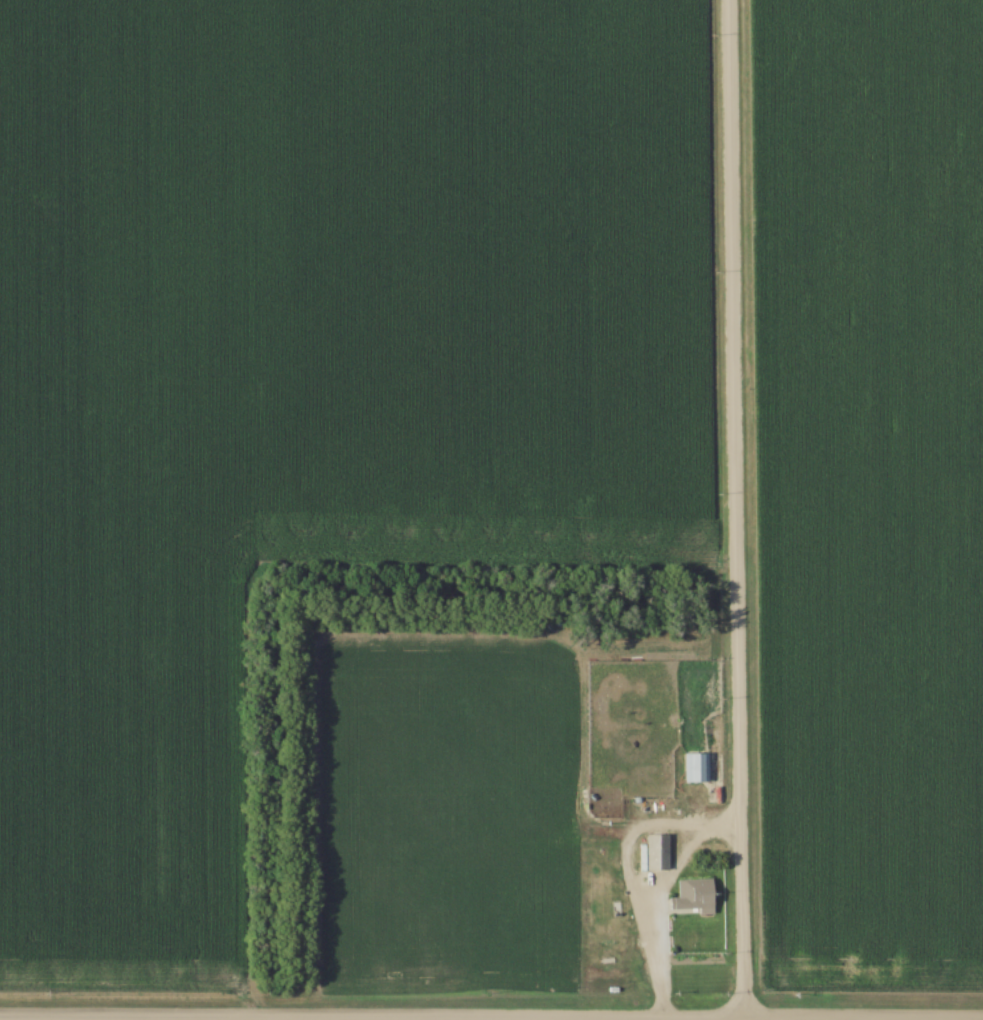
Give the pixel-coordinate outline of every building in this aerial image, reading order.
[(707,754),(686,754),(686,782),(707,782),(707,754)] [(669,836),(646,836),(646,871),(669,871),(669,836)] [(714,913),(714,879),(678,879),(678,898),(673,898),(673,913),(714,913)]
